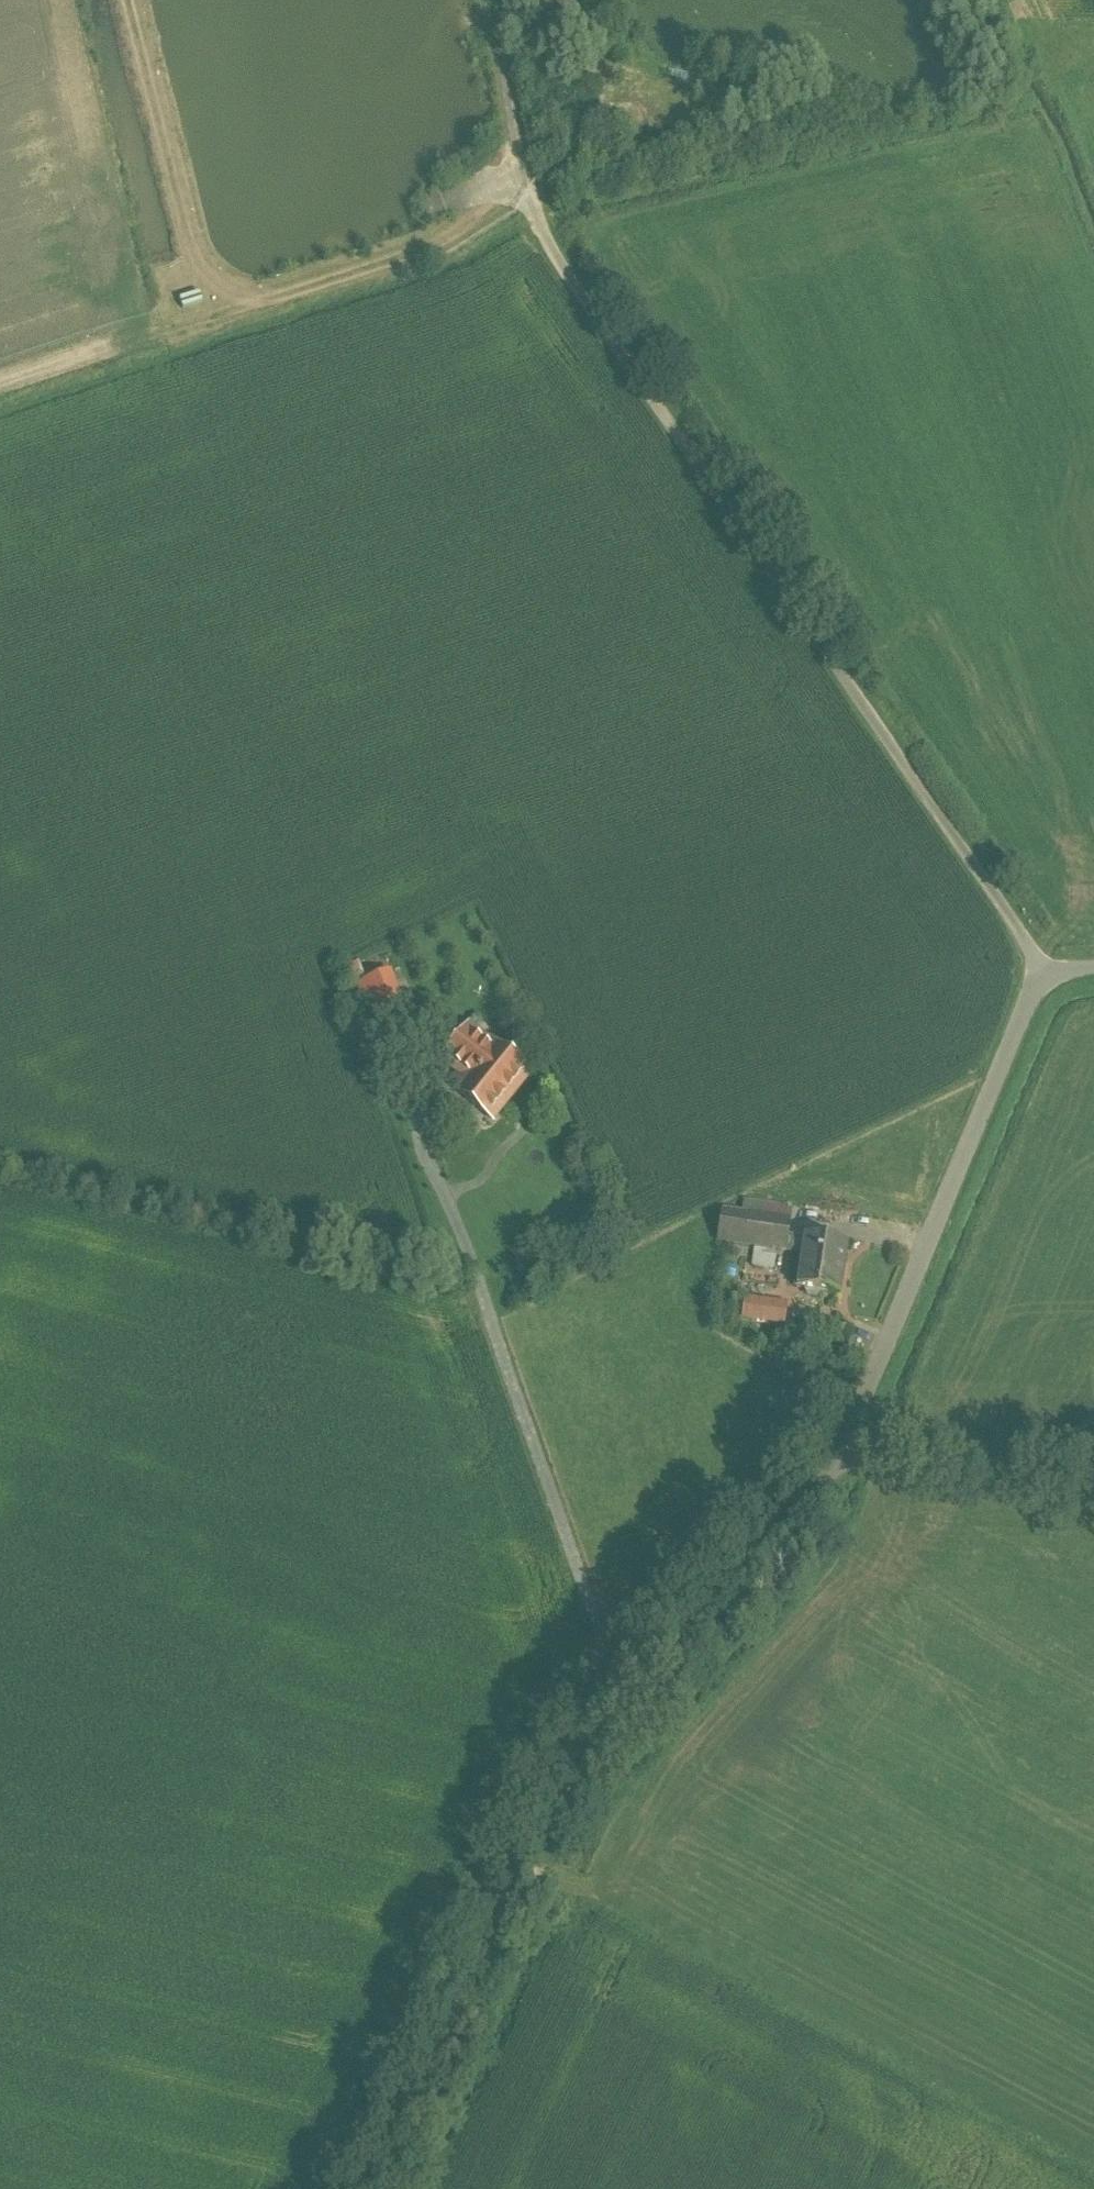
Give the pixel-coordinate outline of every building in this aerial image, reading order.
[(397,976),(361,990),(379,1040),(415,1028),(397,976)] [(472,1077),(458,1094),(497,1125),(537,1074),(500,1045),(494,1048),(479,1036),(456,1065),(472,1077)] [(716,1221),(711,1250),(776,1257),(781,1227),(716,1221)] [(787,1236),(781,1298),(824,1302),(830,1240),(787,1236)] [(782,1310),(735,1305),(733,1327),(778,1331),(782,1310)]
